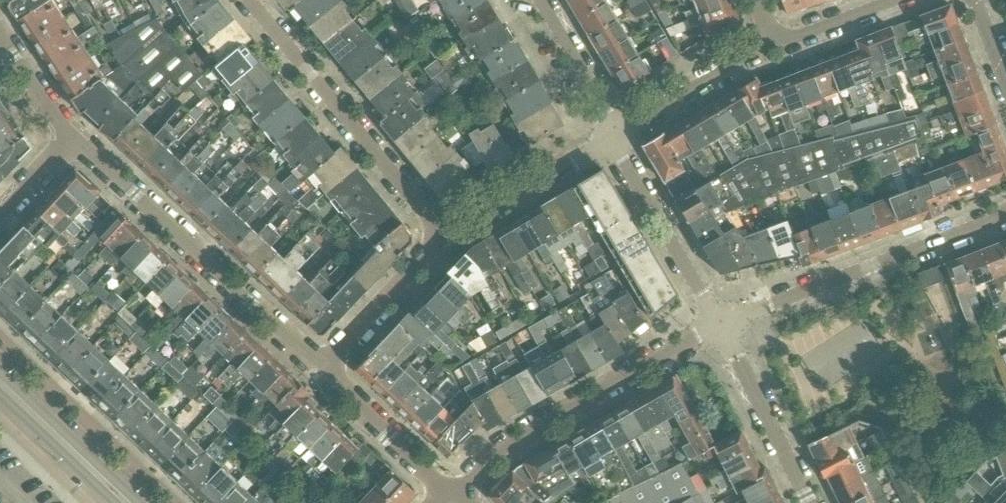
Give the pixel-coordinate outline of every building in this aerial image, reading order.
[(9,1),(8,5),(8,6),(17,19),(44,0),(10,0),(9,1)] [(29,37),(59,16),(52,5),(55,3),(53,0),(44,0),(17,19),(29,37)] [(100,4),(98,0),(77,0),(79,3),(85,12),(94,7),(102,23),(109,20),(100,4)] [(109,20),(111,19),(112,19),(120,15),(112,0),(98,0),(100,4),(109,20)] [(151,2),(157,13),(162,11),(156,0),(155,0),(151,2)] [(202,44),(233,18),(218,1),(218,0),(177,0),(184,14),(187,12),(193,21),(190,23),(200,35),(196,37),(202,44)] [(299,0),(280,0),(288,9),(299,0)] [(309,23),(338,0),(299,0),(288,9),(297,20),(303,15),(309,23)] [(325,42),(352,19),(343,8),(346,5),(342,0),(338,0),(309,23),(325,42)] [(455,17),(485,0),(440,0),(444,6),(447,4),(455,17)] [(464,40),(498,20),(486,0),(485,0),(455,17),(463,30),(459,32),(464,40)] [(576,18),(605,0),(568,0),(572,6),(570,9),(576,18)] [(589,34),(616,17),(606,0),(605,0),(576,18),(581,27),(584,27),(589,34)] [(630,9),(645,0),(626,0),(626,1),(630,9)] [(645,0),(630,9),(635,16),(637,17),(650,9),(645,0)] [(657,13),(666,10),(660,0),(649,0),(657,13)] [(687,20),(731,3),(730,0),(693,0),(696,7),(684,12),(687,20)] [(804,0),(781,0),(786,13),(788,12),(791,13),(797,11),(798,8),(806,6),(804,0)] [(79,3),(73,6),(83,20),(88,16),(85,12),(79,3)] [(731,3),(687,20),(666,27),(671,36),(692,27),(702,23),(706,34),(724,27),(723,25),(737,19),(731,3)] [(897,44),(915,37),(956,22),(950,4),(920,16),(924,26),(904,33),(901,23),(890,27),(897,44)] [(417,14),(409,20),(415,29),(423,23),(417,14)] [(29,37),(44,58),(77,36),(71,28),(68,30),(59,16),(29,37)] [(134,22),(137,28),(147,23),(152,20),(150,16),(144,19),(144,17),(137,20),(134,22)] [(592,45),(597,54),(627,35),(616,17),(589,34),(593,42),(592,45)] [(109,136),(113,140),(157,93),(161,88),(170,80),(183,92),(189,86),(196,79),(202,75),(155,18),(152,20),(147,23),(137,28),(125,34),(121,36),(117,38),(106,44),(121,65),(112,70),(71,98),(80,112),(82,111),(100,128),(99,130),(109,136)] [(214,65),(215,66),(249,38),(233,18),(202,44),(208,52),(212,49),(220,60),(214,65)] [(111,19),(109,20),(102,23),(108,33),(116,29),(111,19)] [(325,42),(340,60),(371,35),(365,28),(362,30),(352,19),(325,42)] [(459,43),(473,65),(514,40),(507,27),(503,29),(498,20),(464,40),(459,43)] [(121,36),(125,34),(137,28),(134,22),(119,31),(118,31),(121,36)] [(956,22),(915,37),(918,45),(930,41),(933,50),(963,39),(956,22)] [(400,32),(405,38),(415,30),(410,24),(400,32)] [(44,58),(58,80),(88,59),(79,47),(99,34),(93,25),(77,36),(44,58)] [(652,45),(657,42),(666,36),(661,27),(646,35),(652,45)] [(873,34),(894,87),(899,102),(906,99),(896,73),(906,69),(904,62),(897,44),(890,27),(873,34)] [(415,30),(405,38),(410,44),(420,36),(415,30)] [(430,33),(422,37),(428,48),(436,43),(430,33)] [(857,40),(872,79),(880,75),(881,77),(886,90),(894,87),(873,34),(857,40)] [(340,60),(355,79),(383,56),(373,45),(377,42),(371,35),(340,60)] [(606,63),(610,70),(638,53),(627,35),(597,54),(603,63),(606,63)] [(666,36),(657,42),(663,51),(656,55),(661,64),(668,60),(668,61),(678,55),(666,36)] [(221,79),(227,87),(258,61),(243,44),(250,38),(249,38),(215,66),(224,77),(221,79)] [(963,39),(933,50),(937,60),(925,64),(928,72),(970,56),(963,39)] [(485,68),(492,79),(526,59),(514,40),(473,65),(477,72),(485,68)] [(844,55),(862,104),(870,101),(862,82),(872,79),(857,40),(856,40),(859,46),(852,49),(851,52),(844,55)] [(638,53),(610,70),(615,77),(613,80),(617,87),(620,87),(621,88),(649,72),(638,53)] [(439,61),(445,70),(453,64),(447,55),(439,61)] [(827,62),(838,91),(847,88),(855,107),(862,104),(844,55),(836,58),(834,56),(829,58),(828,61),(827,62)] [(355,79),(371,97),(401,72),(395,65),(392,68),(383,56),(355,79)] [(970,56),(928,72),(931,79),(943,75),(946,84),(976,73),(970,56)] [(906,69),(910,78),(919,75),(913,58),(904,62),(906,69)] [(58,80),(71,98),(112,70),(107,63),(96,71),(88,59),(58,80)] [(500,86),(508,98),(539,80),(526,59),(492,79),(497,88),(500,86)] [(810,68),(826,109),(829,118),(837,115),(829,95),(838,91),(827,62),(826,62),(824,60),(819,61),(818,65),(810,68)] [(241,97),(245,102),(273,79),(258,61),(227,87),(232,92),(228,95),(234,103),(241,97)] [(430,69),(435,76),(443,70),(438,63),(430,69)] [(793,74),(805,104),(814,100),(818,112),(826,109),(810,68),(803,70),(800,68),(796,70),(795,73),(793,74)] [(443,70),(435,76),(439,82),(440,82),(449,95),(458,89),(450,79),(448,76),(447,76),(443,70)] [(371,110),(380,121),(408,99),(414,93),(404,82),(407,79),(401,72),(371,97),(377,105),(371,110)] [(777,80),(793,122),(800,119),(796,107),(805,104),(793,74),(790,72),(785,74),(785,77),(777,80)] [(976,73),(946,84),(950,94),(933,99),(937,108),(953,101),(983,90),(976,73)] [(202,87),(203,88),(211,81),(204,74),(202,75),(196,79),(202,87)] [(909,79),(912,86),(924,82),(922,74),(919,75),(910,78),(909,79)] [(771,117),(772,116),(759,84),(756,78),(737,89),(762,131),(769,127),(760,112),(765,110),(768,108),(771,117)] [(196,79),(189,86),(201,101),(209,95),(203,88),(202,87),(196,79)] [(252,117),(258,124),(288,98),(273,79),(245,102),(255,114),(252,117)] [(510,114),(515,122),(549,102),(540,87),(537,82),(539,81),(539,80),(508,98),(506,100),(514,112),(510,114)] [(784,149),(801,144),(796,131),(793,122),(777,80),(770,83),(767,81),(759,84),(772,116),(781,113),(785,125),(786,124),(788,131),(778,135),(784,149)] [(148,130),(143,125),(153,116),(152,114),(157,109),(158,110),(170,97),(161,88),(157,93),(113,140),(126,153),(148,130)] [(737,89),(723,98),(739,125),(746,120),(753,131),(756,137),(763,133),(762,131),(737,89)] [(983,90),(953,101),(956,111),(941,116),(943,124),(989,107),(983,90)] [(380,121),(395,139),(426,114),(420,107),(423,104),(414,93),(408,99),(380,121)] [(224,102),(218,95),(213,100),(219,107),(224,102)] [(267,128),(276,140),(304,117),(288,98),(258,124),(263,131),(267,128)] [(723,98),(707,107),(740,162),(747,158),(757,155),(753,148),(751,146),(743,151),(730,130),(739,125),(723,98)] [(549,102),(515,122),(520,130),(524,128),(532,142),(562,124),(549,102)] [(139,164),(152,177),(183,144),(178,139),(205,111),(198,104),(188,114),(187,113),(139,164)] [(5,129),(2,125),(12,119),(3,105),(0,107),(0,133),(5,129)] [(126,153),(139,164),(187,113),(180,106),(170,118),(163,125),(164,125),(154,135),(148,130),(126,153)] [(707,107),(692,116),(708,143),(716,138),(726,155),(727,154),(733,166),(740,162),(707,107)] [(966,136),(975,133),(996,124),(989,107),(943,124),(946,131),(962,126),(966,136)] [(887,115),(889,121),(904,117),(902,109),(886,114),(887,115)] [(446,119),(455,130),(463,124),(454,113),(446,119)] [(916,115),(922,132),(928,130),(922,113),(916,115)] [(227,118),(230,121),(235,127),(239,123),(232,114),(227,118)] [(395,139),(410,158),(438,135),(428,124),(431,121),(426,114),(395,139)] [(675,200),(687,220),(720,200),(727,211),(735,208),(776,193),(795,186),(802,183),(807,182),(815,179),(821,176),(834,172),(854,165),(874,157),(893,150),(913,143),(924,139),(922,132),(916,115),(915,115),(915,114),(904,117),(889,121),(870,126),(853,131),(836,135),(819,140),(809,142),(801,144),(784,149),(774,151),(757,155),(747,158),(740,162),(733,166),(717,175),(710,179),(703,184),(695,188),(675,200)] [(880,115),(868,119),(870,126),(889,121),(887,115),(881,117),(880,115)] [(473,141),(478,147),(486,162),(489,167),(511,154),(502,138),(498,132),(493,124),(488,116),(475,123),(478,128),(469,133),(469,134),(473,141)] [(692,116),(677,125),(710,179),(717,175),(700,148),(708,143),(692,116)] [(282,154),(288,161),(319,135),(304,117),(276,140),(285,151),(282,154)] [(24,137),(12,119),(2,125),(5,129),(0,133),(0,152),(24,137)] [(854,124),(851,125),(853,131),(870,126),(868,119),(854,124)] [(493,124),(498,132),(505,128),(500,120),(493,124),(493,123),(493,124)] [(850,120),(833,126),(836,135),(853,131),(851,125),(850,120)] [(836,135),(833,126),(832,124),(815,130),(819,140),(836,135)] [(982,152),(984,151),(995,182),(1005,178),(1005,152),(996,124),(975,133),(982,152)] [(677,125),(663,134),(679,161),(687,156),(703,184),(710,179),(677,125)] [(463,126),(455,132),(461,140),(469,134),(469,133),(463,126)] [(922,132),(924,139),(926,143),(932,140),(928,130),(922,132)] [(502,138),(511,154),(519,149),(509,134),(502,138)] [(643,145),(675,200),(695,188),(679,161),(663,134),(643,145)] [(766,140),(766,141),(769,145),(774,151),(784,149),(778,135),(778,134),(766,140)] [(300,182),(306,177),(341,148),(340,148),(334,153),(319,135),(288,161),(295,169),(291,172),(300,182)] [(410,158),(426,176),(456,151),(450,144),(447,147),(438,135),(410,158)] [(152,177),(165,189),(208,143),(201,136),(189,149),(190,149),(189,150),(183,144),(152,177)] [(1,179),(31,148),(24,137),(0,152),(0,177),(1,179)] [(924,139),(913,143),(917,154),(928,150),(926,143),(924,139)] [(478,147),(473,141),(466,145),(470,152),(478,147)] [(769,145),(766,141),(753,148),(757,155),(774,151),(769,145)] [(165,189),(178,201),(209,168),(203,162),(204,161),(215,149),(208,143),(165,189)] [(913,143),(893,150),(896,158),(899,165),(918,157),(917,154),(913,143)] [(254,161),(259,157),(258,155),(252,148),(247,153),(254,161)] [(314,203),(325,193),(356,167),(341,148),(306,177),(307,177),(305,179),(312,188),(298,200),(307,209),(307,208),(314,203)] [(893,150),(874,157),(876,165),(896,158),(893,150)] [(258,155),(259,157),(265,164),(270,160),(263,151),(258,155)] [(456,151),(426,176),(442,196),(455,185),(456,187),(470,175),(459,161),(462,158),(456,151)] [(984,151),(982,152),(964,159),(975,189),(977,189),(980,191),(986,189),(986,185),(995,182),(984,151)] [(874,157),(854,165),(857,172),(876,165),(874,157)] [(178,201),(191,213),(234,167),(232,165),(234,163),(230,159),(215,173),(209,168),(178,201)] [(964,159),(944,166),(955,197),(964,194),(967,196),(973,194),(974,190),(975,189),(964,159)] [(191,213),(203,226),(225,203),(219,196),(228,186),(229,186),(241,174),(245,177),(251,170),(241,160),(234,167),(191,213)] [(857,172),(854,165),(834,172),(837,179),(857,172)] [(944,166),(924,174),(939,214),(940,214),(938,207),(946,204),(947,200),(955,197),(944,166)] [(334,197),(343,209),(371,185),(356,167),(325,193),(331,200),(334,197)] [(603,169),(571,188),(581,204),(613,185),(603,169)] [(75,171),(62,184),(102,223),(116,209),(99,193),(75,171)] [(821,176),(815,179),(817,186),(837,179),(834,172),(821,176)] [(905,181),(908,189),(920,221),(939,214),(924,174),(905,181)] [(253,185),(260,192),(268,183),(262,176),(253,185)] [(817,186),(815,179),(807,182),(812,194),(819,191),(817,186)] [(62,184),(50,198),(73,220),(80,212),(97,228),(102,223),(62,184)] [(203,226),(216,238),(260,192),(253,185),(241,198),(241,199),(232,209),(225,203),(203,226)] [(349,223),(355,230),(386,204),(371,185),(343,209),(352,220),(349,223)] [(622,201),(613,185),(581,204),(588,216),(589,215),(591,219),(622,201)] [(800,198),(795,186),(776,193),(778,199),(780,204),(800,198)] [(571,188),(556,197),(583,242),(593,259),(594,259),(601,254),(604,253),(598,241),(594,244),(580,221),(588,216),(581,204),(571,188)] [(908,189),(888,197),(900,228),(920,221),(908,189)] [(229,250),(243,263),(274,230),(292,209),(299,202),(287,190),(279,198),(285,204),(280,210),(279,210),(267,223),(258,233),(251,227),(229,250)] [(216,238),(229,250),(251,227),(261,217),(254,211),(266,198),(260,192),(216,238)] [(556,197),(541,206),(558,234),(566,229),(576,246),(583,242),(556,197)] [(888,197),(869,204),(881,236),(900,228),(888,197)] [(50,198),(37,211),(69,242),(78,249),(83,243),(79,239),(78,239),(65,228),(73,220),(50,198)] [(720,200),(687,220),(719,273),(759,264),(727,211),(720,200)] [(631,216),(622,201),(591,219),(600,235),(631,216)] [(314,203),(307,208),(314,216),(321,210),(314,203)] [(364,235),(374,246),(402,223),(386,204),(355,230),(361,237),(364,235)] [(869,204),(849,212),(861,243),(881,236),(869,204)] [(527,215),(554,262),(561,272),(567,269),(562,258),(557,250),(550,238),(558,234),(541,206),(527,215)] [(735,208),(727,211),(759,264),(762,267),(768,265),(770,262),(778,260),(766,227),(747,235),(735,208)] [(83,243),(78,249),(73,255),(79,261),(84,255),(100,238),(107,245),(129,221),(116,209),(102,223),(97,228),(83,243)] [(243,263),(255,274),(277,252),(270,246),(300,215),(292,209),(274,230),(243,263)] [(37,211),(24,225),(42,242),(47,247),(55,239),(63,247),(69,242),(37,211)] [(849,212),(830,219),(841,251),(861,243),(849,212)] [(527,215),(512,224),(528,252),(536,247),(542,256),(541,256),(547,266),(554,262),(527,215)] [(640,232),(631,216),(600,235),(609,250),(640,232)] [(787,220),(786,220),(803,265),(822,258),(811,226),(807,217),(788,224),(787,220)] [(830,219),(811,226),(822,258),(841,251),(830,219)] [(323,225),(324,226),(332,234),(337,228),(327,220),(323,225)] [(786,220),(766,227),(778,260),(788,258),(791,260),(800,258),(802,265),(803,265),(786,220)] [(129,221),(107,245),(98,254),(111,266),(120,257),(142,234),(129,221)] [(376,249),(354,273),(369,286),(412,240),(412,236),(412,235),(402,223),(374,246),(376,249)] [(512,224),(497,232),(531,289),(538,285),(521,256),(528,252),(512,224)] [(24,225),(7,242),(25,260),(34,250),(42,242),(24,225)] [(255,274),(268,287),(299,253),(311,241),(316,235),(312,231),(310,229),(283,258),(277,252),(255,274)] [(497,232),(482,241),(499,269),(507,264),(514,276),(524,293),(531,289),(497,232)] [(650,247),(640,232),(609,250),(619,266),(650,247)] [(142,234),(120,257),(127,264),(119,273),(124,278),(125,278),(155,246),(142,234)] [(338,239),(332,245),(344,257),(350,251),(338,239)] [(268,287),(281,299),(303,276),(296,270),(306,260),(318,247),(311,241),(299,253),(268,287)] [(471,248),(464,255),(480,271),(500,304),(508,300),(499,284),(498,284),(491,273),(499,269),(482,241),(471,248)] [(15,270),(25,260),(7,242),(0,250),(0,286),(15,270)] [(42,242),(34,250),(40,255),(47,247),(42,242)] [(1005,280),(1005,261),(999,243),(980,250),(996,290),(1003,287),(1003,286),(1004,286),(1002,282),(1005,280)] [(155,246),(125,278),(130,283),(138,275),(146,282),(168,258),(155,246)] [(659,263),(650,247),(619,266),(628,281),(659,263)] [(1000,302),(996,290),(980,250),(963,256),(974,284),(984,281),(993,304),(994,304),(1000,302)] [(358,259),(351,252),(346,256),(355,265),(359,260),(358,259)] [(601,254),(594,259),(598,265),(605,261),(601,254)] [(464,255),(434,287),(468,319),(473,313),(463,303),(473,293),(479,289),(486,300),(485,300),(495,316),(504,311),(500,304),(480,271),(464,255)] [(964,288),(974,284),(963,256),(945,263),(944,264),(944,265),(945,264),(960,303),(959,303),(970,331),(977,328),(971,313),(972,312),(968,300),(964,288)] [(168,258),(146,282),(153,289),(145,297),(151,303),(181,270),(168,258)] [(598,265),(594,259),(593,259),(579,268),(586,279),(600,270),(598,265)] [(281,299),(294,312),(337,266),(330,260),(309,282),(303,276),(281,299)] [(608,266),(605,261),(598,265),(600,270),(608,266)] [(668,278),(659,263),(628,281),(637,296),(668,278)] [(940,267),(940,265),(938,266),(917,273),(922,288),(944,280),(939,267),(940,267)] [(294,312),(307,323),(329,301),(328,300),(322,294),(343,272),(337,266),(294,312)] [(77,276),(88,287),(90,289),(98,281),(85,269),(77,276)] [(2,315),(30,286),(30,285),(15,270),(0,286),(0,313),(2,315)] [(181,270),(151,303),(157,308),(164,300),(172,307),(194,283),(181,270)] [(88,287),(77,276),(73,272),(66,280),(81,294),(88,287)] [(329,301),(307,323),(318,334),(319,333),(323,333),(323,334),(369,286),(354,273),(328,300),(329,301)] [(588,293),(616,343),(617,342),(630,332),(606,292),(598,278),(591,281),(595,288),(600,295),(607,308),(599,312),(588,293)] [(677,293),(668,278),(637,296),(649,316),(676,295),(677,293)] [(584,285),(584,286),(588,292),(595,288),(591,281),(584,285)] [(607,292),(606,292),(630,332),(645,319),(627,290),(625,291),(627,293),(619,297),(610,281),(603,285),(607,292)] [(194,283),(172,307),(179,314),(167,327),(172,332),(207,295),(194,283)] [(2,315),(18,330),(46,300),(37,291),(30,286),(2,315)] [(434,287),(422,300),(445,322),(451,315),(462,325),(468,319),(434,287)] [(554,295),(559,302),(570,296),(565,288),(554,295)] [(598,327),(590,332),(606,360),(622,351),(617,342),(616,343),(588,293),(580,298),(590,315),(591,315),(598,327)] [(207,295),(172,332),(178,338),(190,324),(198,331),(220,308),(207,295)] [(18,330),(34,345),(70,307),(69,306),(61,315),(46,300),(18,330)] [(422,300),(410,312),(451,351),(462,361),(469,356),(439,328),(445,322),(422,300)] [(1000,302),(994,304),(997,311),(1003,309),(1000,302)] [(120,316),(130,326),(137,318),(124,306),(117,314),(120,316)] [(562,319),(568,329),(591,369),(606,360),(590,332),(582,336),(575,324),(576,324),(565,306),(558,311),(557,311),(562,319)] [(34,345),(50,359),(78,330),(68,321),(76,313),(70,307),(34,345)] [(220,308),(198,331),(205,338),(192,352),(198,357),(203,352),(233,320),(220,308)] [(355,369),(368,382),(397,351),(398,352),(411,338),(421,347),(422,346),(428,340),(438,350),(439,349),(446,356),(451,351),(410,312),(355,369)] [(526,314),(511,323),(516,330),(530,321),(526,314)] [(130,337),(135,331),(130,326),(120,316),(114,322),(130,337)] [(130,326),(135,331),(136,332),(137,331),(143,337),(151,329),(138,317),(137,318),(130,326)] [(536,324),(529,328),(562,386),(576,377),(560,349),(553,353),(546,341),(541,332),(548,327),(543,319),(536,324)] [(233,320),(203,352),(209,357),(216,349),(224,356),(246,332),(233,320)] [(986,325),(992,340),(1002,337),(996,321),(986,325)] [(516,330),(511,323),(496,332),(500,339),(516,330)] [(486,347),(497,341),(490,330),(486,324),(477,329),(480,336),(486,347)] [(538,361),(530,366),(547,394),(562,386),(529,328),(529,327),(522,331),(531,349),(538,361)] [(560,349),(576,377),(591,369),(568,329),(561,332),(568,344),(560,349)] [(50,359),(65,374),(93,345),(78,330),(50,359)] [(144,338),(156,350),(164,342),(151,330),(144,338)] [(246,332),(224,356),(231,363),(217,377),(223,383),(260,345),(246,332)] [(478,352),(486,347),(480,336),(468,342),(478,352)] [(998,356),(1005,353),(1005,348),(1002,337),(992,340),(994,347),(998,356)] [(368,382),(381,394),(404,370),(398,365),(412,350),(418,356),(425,349),(422,346),(421,347),(411,338),(398,352),(397,351),(368,382)] [(502,351),(508,361),(532,403),(547,394),(530,366),(523,371),(506,341),(499,345),(502,351)] [(65,374),(81,389),(109,360),(93,345),(65,374)] [(260,345),(223,383),(228,388),(242,373),(250,380),(272,357),(260,345)] [(502,351),(499,345),(492,348),(495,353),(498,353),(502,351)] [(146,352),(162,367),(167,361),(151,346),(146,352)] [(1004,372),(1005,371),(1005,353),(998,356),(1004,372)] [(272,357),(250,380),(257,387),(249,396),(254,401),(285,369),(272,357)] [(476,358),(468,362),(502,420),(517,411),(500,383),(493,387),(476,358)] [(81,389),(97,404),(125,374),(109,360),(81,389)] [(161,367),(178,383),(184,376),(167,361),(162,367),(161,367)] [(493,369),(500,383),(517,411),(532,403),(508,361),(493,369)] [(470,400),(471,402),(472,402),(483,421),(482,421),(487,429),(502,420),(468,362),(461,366),(478,395),(470,400)] [(395,407),(407,418),(430,395),(424,389),(443,369),(436,363),(424,376),(395,407)] [(183,374),(195,386),(204,378),(191,366),(183,374)] [(285,369),(254,401),(249,407),(255,412),(268,398),(276,405),(298,381),(285,369)] [(381,394),(395,407),(424,376),(418,370),(411,377),(404,370),(381,394)] [(97,404),(112,419),(140,389),(125,374),(97,404)] [(184,376),(178,383),(193,397),(199,390),(184,376)] [(657,386),(673,413),(679,424),(695,415),(707,409),(703,402),(692,409),(681,390),(684,389),(678,378),(673,377),(657,386)] [(298,381),(276,405),(283,412),(268,427),(274,433),(311,393),(298,381)] [(407,418),(421,431),(450,400),(459,390),(453,385),(443,395),(436,388),(430,395),(407,418)] [(203,394),(207,399),(215,390),(211,386),(203,394)] [(643,394),(668,438),(675,434),(665,418),(673,413),(657,386),(643,394)] [(112,419),(129,434),(157,405),(140,389),(112,419)] [(215,390),(207,399),(212,404),(220,396),(215,390)] [(311,393),(274,433),(273,433),(286,446),(318,411),(313,406),(316,403),(309,396),(311,394),(311,393)] [(201,402),(203,399),(203,396),(201,394),(197,394),(195,396),(195,399),(198,402),(201,402)] [(628,403),(657,452),(671,443),(668,438),(643,394),(628,403)] [(421,431),(433,443),(456,419),(449,413),(456,406),(450,400),(421,431)] [(456,419),(433,443),(444,453),(449,454),(478,424),(482,421),(483,421),(472,402),(471,402),(456,419)] [(615,411),(630,438),(636,435),(652,462),(658,458),(655,453),(657,452),(628,403),(615,411)] [(231,421),(234,423),(239,418),(224,404),(219,410),(231,421)] [(129,434),(144,449),(172,419),(157,405),(129,434)] [(286,446),(272,461),(277,466),(278,466),(277,465),(287,455),(288,455),(302,441),(309,447),(331,424),(318,411),(286,446)] [(634,485),(651,477),(645,466),(635,472),(620,443),(630,438),(615,411),(599,420),(623,462),(634,485)] [(679,424),(686,436),(678,441),(689,459),(697,454),(702,452),(705,458),(717,453),(721,461),(749,447),(741,431),(712,445),(709,440),(711,436),(707,430),(704,430),(695,415),(679,424)] [(144,449),(161,465),(189,435),(172,419),(144,449)] [(699,494),(698,492),(681,462),(669,468),(651,477),(634,485),(623,462),(599,420),(568,437),(593,483),(600,495),(604,502),(681,502),(699,494)] [(231,421),(224,429),(232,436),(239,428),(234,423),(231,421)] [(331,424),(309,447),(316,454),(302,469),(308,474),(314,468),(344,436),(331,424)] [(808,446),(816,461),(856,442),(848,425),(814,442),(813,441),(807,444),(808,446)] [(875,451),(880,448),(889,444),(882,429),(867,436),(875,451)] [(253,443),(259,449),(268,440),(262,434),(253,443)] [(161,465),(177,480),(205,450),(189,435),(161,465)] [(344,436),(314,468),(319,473),(327,465),(335,472),(347,460),(361,446),(353,439),(350,442),(344,436)] [(568,473),(574,483),(581,479),(584,485),(588,483),(589,485),(593,483),(568,437),(554,446),(568,473)] [(816,461),(824,477),(851,463),(847,455),(860,449),(856,442),(816,461)] [(355,468),(364,459),(371,451),(372,451),(363,443),(361,446),(347,460),(355,468)] [(889,444),(880,448),(888,464),(897,460),(889,444)] [(566,488),(574,483),(568,473),(554,446),(526,462),(537,481),(554,496),(566,488)] [(749,447),(721,461),(725,469),(709,477),(712,484),(717,482),(757,462),(749,447)] [(177,480),(193,495),(221,465),(205,450),(177,480)] [(377,457),(371,451),(364,459),(370,465),(377,457)] [(986,460),(966,481),(972,487),(986,500),(989,502),(1005,502),(1005,452),(986,460)] [(658,458),(652,462),(645,466),(651,477),(669,468),(663,456),(658,458)] [(831,485),(833,490),(873,471),(866,456),(851,463),(824,477),(828,487),(831,485)] [(277,466),(272,461),(270,460),(265,466),(272,472),(277,466)] [(886,466),(893,480),(904,475),(897,460),(886,466)] [(554,496),(537,481),(526,462),(517,467),(491,493),(492,498),(497,502),(545,502),(554,496)] [(736,492),(741,490),(770,476),(765,466),(759,468),(757,462),(717,482),(720,489),(732,484),(736,492)] [(375,486),(393,502),(405,502),(415,492),(385,463),(377,471),(384,477),(375,486)] [(201,502),(215,502),(237,481),(221,465),(193,495),(201,502)] [(840,502),(845,502),(881,486),(873,471),(833,490),(840,502)] [(900,496),(902,495),(912,490),(904,475),(893,480),(900,496)] [(777,490),(770,476),(741,490),(745,498),(734,502),(752,502),(777,490)] [(298,486),(303,490),(311,482),(306,477),(298,486)] [(323,485),(332,493),(338,486),(330,478),(323,485)] [(253,496),(237,481),(215,502),(246,502),(253,496)] [(966,481),(954,494),(960,499),(972,487),(966,481)] [(576,488),(574,483),(566,488),(575,497),(580,492),(576,488)] [(354,501),(356,502),(393,502),(375,486),(365,496),(363,493),(354,501)] [(888,501),(881,486),(845,502),(885,502),(888,501)] [(699,494),(704,502),(714,502),(705,488),(698,492),(699,494)] [(777,490),(752,502),(783,502),(777,490)] [(912,490),(902,495),(906,502),(918,502),(912,490)] [(960,499),(954,494),(954,493),(944,502),(958,502),(961,500),(960,499)] [(298,502),(317,502),(307,494),(298,502)] [(699,494),(681,502),(704,502),(699,494)]
